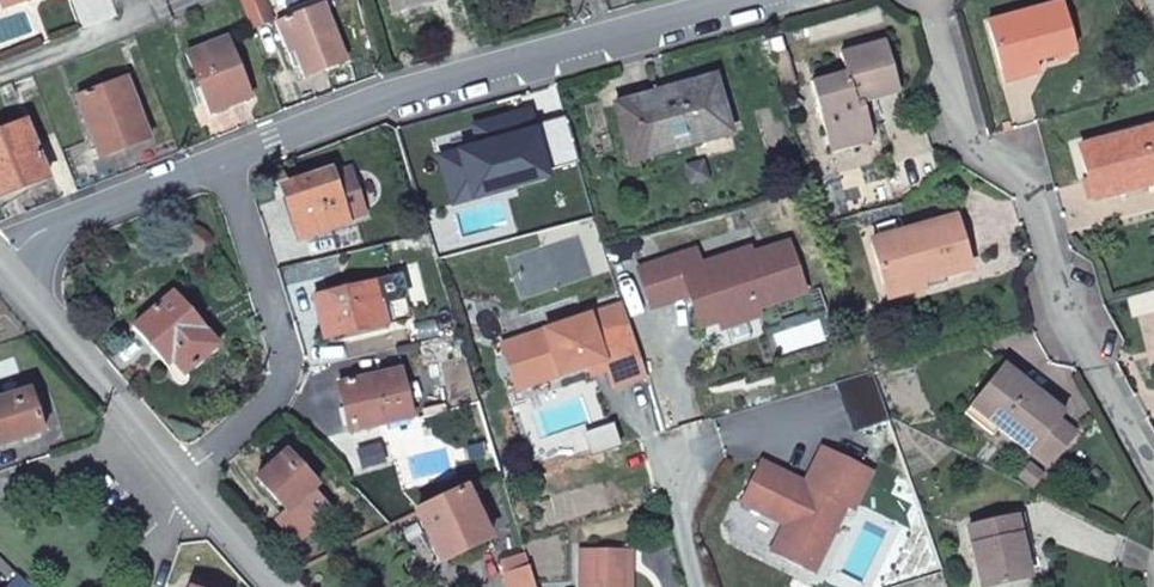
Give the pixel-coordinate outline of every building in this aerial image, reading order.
[(2,12),(32,0),(0,0),(0,7),(2,12)] [(252,26),(273,18),(266,0),(242,0),(252,26)] [(393,12),(432,0),(390,0),(393,12)] [(990,22),(1002,71),(1036,62),(1076,51),(1064,2),(990,22)] [(322,6),(277,23),(286,47),(292,45),(305,78),(344,63),(322,6)] [(228,38),(187,54),(211,115),(252,98),(228,38)] [(812,82),(826,134),(845,128),(849,147),(874,140),(867,113),(859,115),(857,105),(865,103),(900,93),(885,40),(841,52),(846,72),(812,82)] [(1036,62),(1002,71),(1006,83),(1039,74),(1036,62)] [(698,133),(700,141),(731,133),(716,77),(633,101),(640,126),(622,131),(631,161),(651,155),(649,147),(698,133)] [(126,78),(77,97),(88,127),(95,125),(107,155),(150,138),(126,78)] [(615,106),(622,131),(640,126),(633,101),(615,106)] [(867,113),(865,103),(857,105),(859,115),(867,113)] [(528,113),(512,117),(518,137),(534,133),(532,126),(528,113)] [(480,148),(441,159),(446,178),(452,176),(456,191),(470,188),(473,199),(547,178),(546,172),(579,163),(566,117),(532,126),(534,133),(518,137),(512,117),(475,128),(480,148)] [(0,132),(0,196),(48,178),(25,122),(0,132)] [(1083,147),(1097,199),(1153,182),(1153,127),(1083,147)] [(845,128),(826,134),(831,152),(849,147),(845,128)] [(651,155),(700,141),(698,133),(649,147),(651,155)] [(348,168),(287,189),(301,233),(363,212),(348,168)] [(452,176),(446,178),(453,204),(473,199),(470,188),(456,191),(452,176)] [(874,238),(887,280),(919,270),(921,277),(972,261),(957,213),(874,238)] [(696,249),(638,268),(651,307),(690,294),(696,314),(714,308),(718,320),(721,328),(760,314),(758,307),(805,291),(788,241),(752,253),(720,264),(717,258),(700,264),(696,249)] [(750,246),(717,258),(720,264),(752,253),(750,246)] [(919,270),(887,280),(892,294),(924,284),(921,277),(919,270)] [(376,280),(313,296),(324,339),(387,323),(376,280)] [(134,326),(157,352),(162,347),(184,373),(218,344),(173,293),(134,326)] [(647,375),(622,303),(526,335),(541,381),(589,364),(604,359),(607,368),(613,386),(647,375)] [(714,308),(696,314),(700,326),(718,320),(714,308)] [(541,381),(526,335),(503,343),(518,389),(541,381)] [(162,347),(157,352),(179,377),(184,373),(162,347)] [(440,361),(444,377),(465,372),(467,371),(462,356),(440,361)] [(604,359),(589,364),(593,373),(607,368),(604,359)] [(1008,364),(969,412),(997,435),(1004,428),(1034,453),(1037,450),(1054,463),(1079,433),(1061,419),(1067,412),(1008,364)] [(400,368),(337,384),(350,432),(412,417),(400,368)] [(465,372),(444,377),(448,388),(468,383),(465,372)] [(42,430),(30,391),(0,400),(0,443),(42,430)] [(855,508),(873,469),(823,445),(806,481),(803,487),(796,483),(799,477),(761,459),(741,501),(785,523),(772,550),(804,566),(829,514),(840,520),(848,504),(855,508)] [(320,489),(287,452),(257,478),(291,514),(280,523),(301,546),(335,516),(315,494),(320,489)] [(806,481),(799,477),(796,483),(803,487),(806,481)] [(464,488),(416,511),(440,560),(488,537),(464,488)] [(829,514),(804,566),(815,571),(840,520),(829,514)] [(983,586),(991,586),(1030,578),(1021,536),(1027,535),(1023,515),(970,527),(983,586)] [(580,548),(580,586),(633,586),(633,548),(580,548)] [(504,573),(528,566),(525,554),(500,560),(504,573)] [(528,566),(504,573),(508,586),(535,586),(528,566)]
